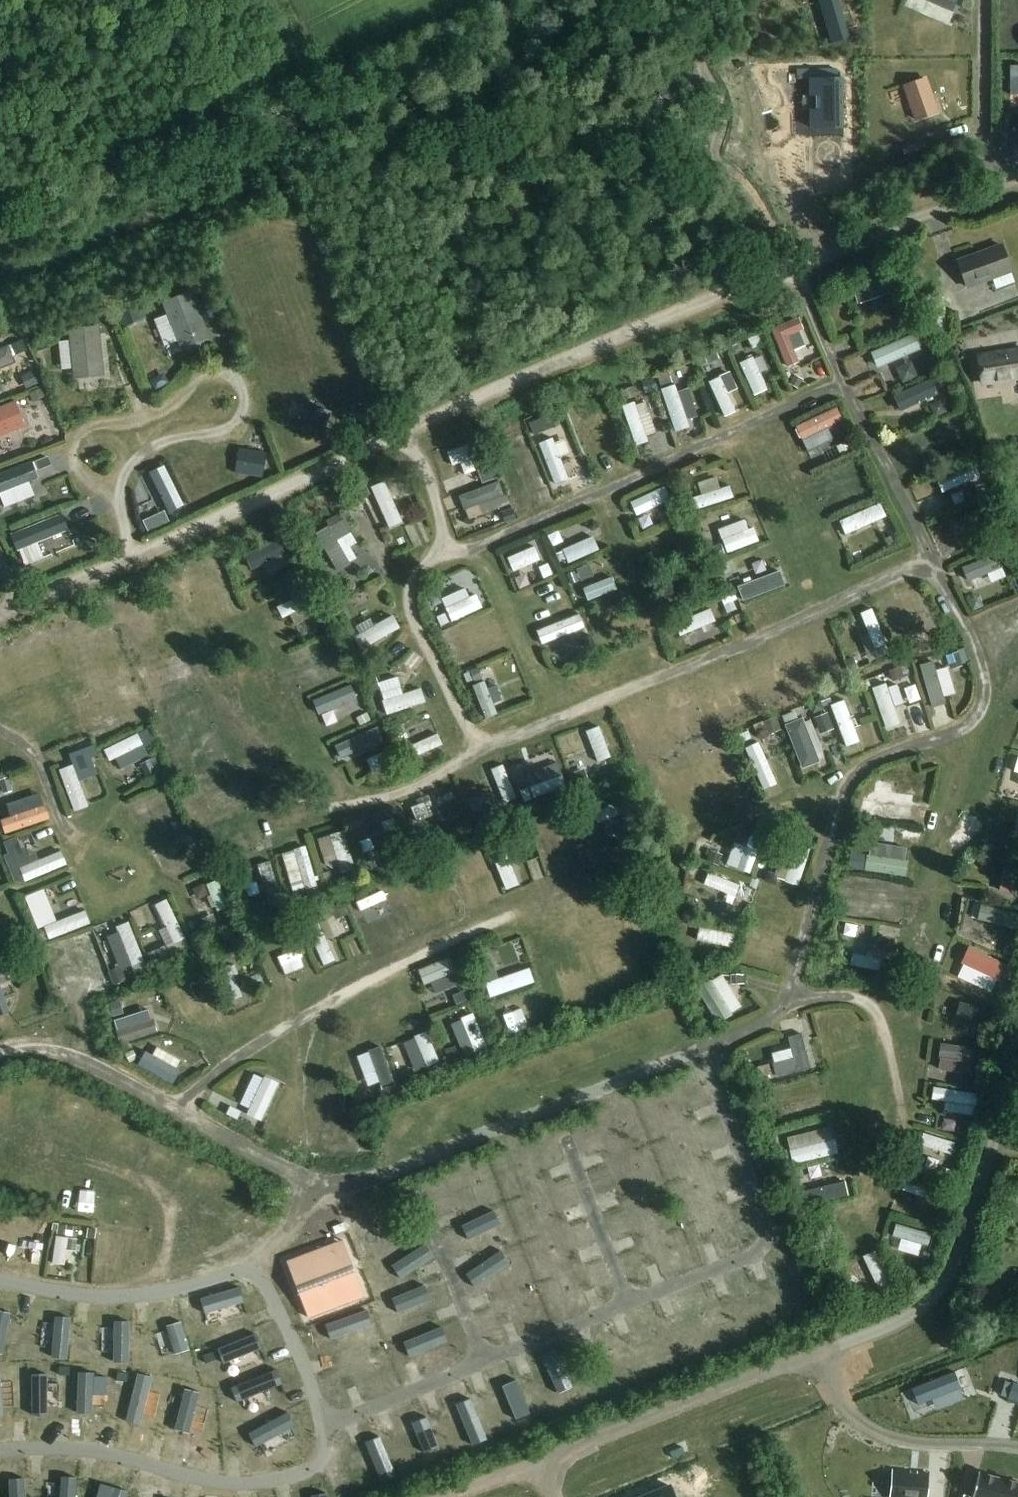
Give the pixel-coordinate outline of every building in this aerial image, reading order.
[(832,44),(850,39),(837,0),(818,0),(832,44)] [(952,13),(958,0),(923,0),(952,13)] [(1010,66),(1010,95),(1017,94),(1017,66),(1010,66)] [(814,80),(839,80),(839,71),(814,71),(814,80)] [(812,111),(812,128),(842,128),(842,80),(839,80),(814,80),(811,80),(811,96),(819,96),(819,111),(812,111)] [(926,81),(905,88),(916,121),(937,114),(926,81)] [(917,145),(905,150),(909,161),(921,157),(917,145)] [(1006,237),(961,255),(970,282),(1017,267),(1006,237)] [(895,273),(859,286),(864,300),(900,288),(895,273)] [(192,291),(162,303),(181,350),(211,338),(192,291)] [(116,314),(123,329),(147,318),(140,303),(116,314)] [(800,344),(813,340),(805,313),(776,322),(789,363),(805,358),(800,344)] [(68,329),(74,379),(105,376),(99,326),(68,329)] [(874,348),(882,365),(928,345),(920,328),(874,348)] [(34,340),(37,352),(49,348),(46,337),(34,340)] [(23,340),(11,345),(16,356),(27,351),(23,340)] [(0,349),(0,370),(17,363),(9,346),(0,349)] [(976,355),(982,387),(1017,381),(1017,348),(976,355)] [(703,353),(708,365),(720,360),(715,349),(703,353)] [(759,352),(745,358),(759,392),(773,386),(759,352)] [(741,408),(734,388),(742,386),(736,368),(715,376),(728,413),(741,408)] [(653,374),(657,386),(671,381),(667,369),(653,374)] [(21,377),(27,389),(40,383),(34,371),(21,377)] [(897,391),(905,408),(945,389),(937,373),(897,391)] [(790,384),(798,389),(803,380),(795,375),(790,384)] [(657,390),(654,379),(642,383),(646,394),(657,390)] [(696,423),(693,415),(704,412),(695,383),(684,387),(681,379),(666,383),(680,428),(696,423)] [(30,394),(33,402),(45,397),(42,389),(30,394)] [(642,396),(628,401),(640,442),(655,438),(642,396)] [(0,407),(0,437),(26,427),(15,401),(0,407)] [(308,404),(299,431),(311,435),(323,439),(332,412),(320,408),(308,404)] [(843,404),(800,420),(810,446),(836,436),(832,423),(848,417),(843,404)] [(546,436),(558,480),(573,476),(562,432),(546,436)] [(453,447),(458,462),(493,449),(487,434),(453,447)] [(237,464),(235,476),(263,481),(265,469),(267,457),(239,452),(237,464)] [(48,458),(36,462),(39,470),(51,465),(48,458)] [(947,488),(982,476),(976,461),(942,473),(947,488)] [(0,475),(0,495),(5,507),(35,496),(29,481),(38,478),(35,471),(32,463),(0,475)] [(164,467),(150,474),(170,513),(184,506),(164,467)] [(848,477),(854,488),(867,481),(862,470),(848,477)] [(681,479),(690,483),(693,475),(684,471),(681,479)] [(696,493),(700,505),(738,494),(734,480),(724,483),(720,472),(705,477),(709,489),(696,493)] [(396,524),(409,517),(390,476),(376,483),(396,524)] [(465,492),(475,516),(515,499),(506,476),(465,492)] [(634,498),(641,512),(675,496),(668,481),(634,498)] [(986,484),(975,486),(977,495),(988,493),(986,484)] [(887,499),(844,516),(849,530),(893,514),(887,499)] [(988,504),(955,513),(960,529),(993,520),(988,504)] [(501,513),(505,524),(517,520),(513,509),(501,513)] [(352,513),(320,528),(339,567),(371,552),(352,513)] [(63,515),(11,536),(17,551),(18,551),(37,543),(69,530),(63,515)] [(761,524),(752,525),(751,517),(725,521),(729,546),(764,541),(761,524)] [(151,518),(145,521),(149,531),(156,528),(151,518)] [(93,521),(84,525),(90,539),(99,535),(93,521)] [(288,531),(248,551),(255,566),(295,546),(288,531)] [(565,563),(604,545),(597,531),(558,549),(565,563)] [(512,553),(517,567),(546,558),(541,543),(512,553)] [(1005,548),(966,563),(972,579),(1011,564),(1005,548)] [(757,569),(772,567),(770,554),(755,557),(757,569)] [(580,567),(585,578),(599,572),(594,561),(580,567)] [(787,568),(743,581),(748,596),(792,582),(787,568)] [(618,572),(586,584),(591,598),(623,585),(618,572)] [(272,587),(277,596),(289,590),(284,581),(272,587)] [(470,583),(446,593),(456,617),(489,604),(483,590),(474,593),(470,583)] [(280,598),(287,612),(316,598),(309,584),(280,598)] [(864,633),(873,657),(895,649),(878,603),(865,608),(873,629),(864,633)] [(336,604),(328,607),(333,617),(341,614),(336,604)] [(715,604),(681,618),(686,632),(721,617),(715,604)] [(547,640),(590,623),(585,609),(542,625),(547,640)] [(376,614),(358,622),(368,643),(406,625),(399,610),(379,620),(376,614)] [(908,628),(897,635),(905,647),(916,640),(908,628)] [(946,656),(951,670),(963,666),(962,663),(969,661),(965,648),(958,650),(958,652),(946,656)] [(11,688),(0,659),(0,692),(11,688)] [(487,707),(510,700),(501,674),(478,681),(487,707)] [(907,719),(901,703),(910,699),(902,677),(877,686),(892,725),(907,719)] [(791,678),(775,683),(777,692),(793,688),(791,678)] [(317,695),(325,715),(365,699),(358,679),(317,695)] [(393,707),(418,698),(413,685),(389,695),(393,707)] [(834,702),(853,743),(867,737),(849,696),(834,702)] [(357,719),(361,726),(371,720),(368,713),(357,719)] [(814,719),(821,735),(834,729),(828,713),(814,719)] [(764,722),(769,735),(781,730),(776,718),(764,722)] [(354,750),(390,733),(384,721),(348,738),(354,750)] [(171,738),(187,730),(183,722),(167,729),(171,738)] [(418,754),(449,740),(443,728),(413,742),(418,754)] [(113,757),(122,755),(124,761),(149,756),(144,733),(109,741),(113,757)] [(761,737),(750,741),(765,780),(777,775),(761,737)] [(529,756),(514,761),(527,797),(542,791),(529,756)] [(64,765),(79,808),(94,802),(79,760),(64,765)] [(867,811),(920,814),(921,801),(868,797),(867,811)] [(430,800),(412,807),(417,822),(436,815),(430,800)] [(40,804),(5,816),(10,831),(45,819),(40,804)] [(168,822),(172,831),(184,826),(180,816),(168,822)] [(456,841),(475,832),(472,824),(453,833),(456,841)] [(73,862),(68,846),(37,856),(28,830),(4,838),(0,826),(0,850),(7,847),(19,880),(73,862)] [(350,828),(324,832),(329,862),(355,859),(350,828)] [(752,843),(738,839),(731,862),(756,870),(768,835),(756,831),(752,843)] [(605,849),(609,860),(643,850),(640,838),(605,849)] [(801,840),(789,878),(804,883),(816,844),(801,840)] [(307,874),(310,886),(322,883),(312,843),(285,849),(292,878),(307,874)] [(869,867),(898,871),(901,848),(873,844),(869,867)] [(512,849),(499,854),(511,886),(524,881),(512,849)] [(707,862),(719,866),(723,855),(711,851),(707,862)] [(1010,859),(1007,873),(1017,876),(1017,861),(1010,859)] [(709,881),(719,884),(716,895),(751,904),(757,882),(712,870),(709,881)] [(219,907),(233,903),(224,875),(210,879),(219,907)] [(393,879),(382,883),(390,903),(401,898),(393,879)] [(378,887),(355,895),(360,908),(382,900),(378,887)] [(861,896),(860,914),(898,915),(899,901),(892,901),(892,887),(870,887),(870,897),(861,896)] [(168,923),(162,925),(169,941),(158,946),(162,957),(194,944),(172,894),(158,900),(168,923)] [(248,898),(252,914),(264,910),(260,895),(248,898)] [(359,911),(373,943),(388,936),(374,904),(359,911)] [(54,935),(96,920),(91,905),(48,921),(54,935)] [(326,918),(313,922),(325,962),(339,958),(326,918)] [(705,921),(701,935),(738,945),(741,931),(705,921)] [(291,976),(288,967),(295,964),(283,931),(263,938),(278,981),(291,976)] [(68,985),(85,978),(69,938),(52,945),(68,985)] [(973,945),(970,956),(974,957),(970,970),(1005,982),(1013,959),(973,945)] [(859,947),(856,960),(884,968),(887,954),(859,947)] [(148,954),(153,967),(163,963),(157,950),(148,954)] [(21,962),(30,967),(37,957),(28,951),(21,962)] [(428,981),(438,977),(442,989),(466,979),(456,952),(422,965),(428,981)] [(195,968),(199,977),(207,974),(203,965),(195,968)] [(495,990),(541,981),(537,966),(492,975),(495,990)] [(15,1007),(4,971),(0,972),(0,1012),(15,1007)] [(731,976),(732,985),(744,985),(744,975),(731,976)] [(998,989),(993,1000),(1001,1004),(1006,992),(998,989)] [(453,996),(456,1004),(468,1000),(465,992),(453,996)] [(965,998),(962,1014),(997,1021),(1000,1005),(965,998)] [(547,1008),(538,1012),(534,1003),(507,1016),(518,1038),(553,1021),(547,1008)] [(481,1008),(468,1011),(478,1052),(491,1049),(481,1008)] [(431,1026),(418,1032),(432,1063),(445,1057),(431,1026)] [(797,1056),(777,1057),(778,1070),(813,1068),(811,1030),(795,1032),(797,1056)] [(944,1065),(985,1071),(989,1044),(948,1038),(944,1065)] [(158,1043),(147,1064),(180,1080),(185,1068),(177,1064),(182,1055),(158,1043)] [(125,1054),(130,1063),(138,1059),(133,1050),(125,1054)] [(269,1113),(284,1079),(267,1072),(252,1106),(269,1113)] [(974,1091),(984,1093),(986,1080),(976,1079),(974,1091)] [(384,1090),(386,1099),(398,1096),(396,1087),(384,1090)] [(837,1122),(791,1133),(798,1160),(843,1149),(837,1122)] [(961,1122),(957,1133),(971,1138),(974,1127),(961,1122)] [(789,1151),(781,1153),(785,1166),(792,1164),(789,1151)] [(789,1171),(792,1182),(805,1178),(801,1167),(789,1171)] [(911,1175),(907,1187),(947,1200),(951,1189),(911,1175)] [(806,1185),(808,1199),(854,1193),(852,1178),(806,1185)] [(926,1223),(940,1227),(944,1216),(930,1212),(926,1223)] [(38,1233),(52,1237),(57,1220),(43,1216),(38,1233)] [(18,1217),(9,1256),(25,1260),(34,1221),(18,1217)] [(58,1224),(57,1233),(73,1235),(74,1226),(58,1224)] [(893,1236),(928,1247),(932,1235),(897,1224),(893,1236)] [(88,1228),(87,1238),(95,1239),(97,1229),(88,1228)] [(343,1241),(289,1260),(291,1267),(292,1269),(308,1315),(309,1316),(363,1296),(343,1241)] [(870,1257),(860,1262),(873,1292),(897,1282),(881,1246),(868,1251),(870,1257)] [(960,1388),(961,1388),(954,1372),(912,1389),(918,1405),(932,1400),(960,1388)] [(1017,1402),(1017,1385),(1013,1383),(1008,1398),(1017,1402)] [(963,1496),(1017,1496),(1017,1483),(979,1473),(973,1496),(964,1495),(963,1496)] [(896,1496),(933,1496),(936,1486),(925,1483),(924,1486),(918,1484),(919,1481),(902,1476),(896,1496)] [(646,1496),(675,1496),(671,1487),(646,1496)]
